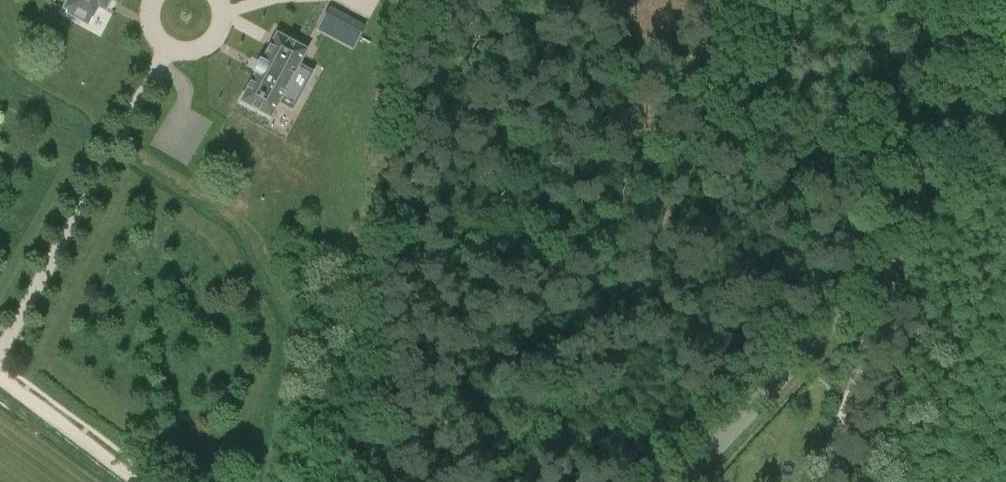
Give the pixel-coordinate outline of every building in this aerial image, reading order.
[(65,9),(69,11),(68,14),(90,26),(100,7),(104,10),(106,6),(109,0),(70,0),(65,9)] [(319,30),(330,35),(340,16),(329,10),(319,30)] [(255,73),(240,100),(269,117),(280,97),(287,100),(302,74),(295,70),(306,50),(277,34),(262,61),(260,60),(253,72),(255,73)]
